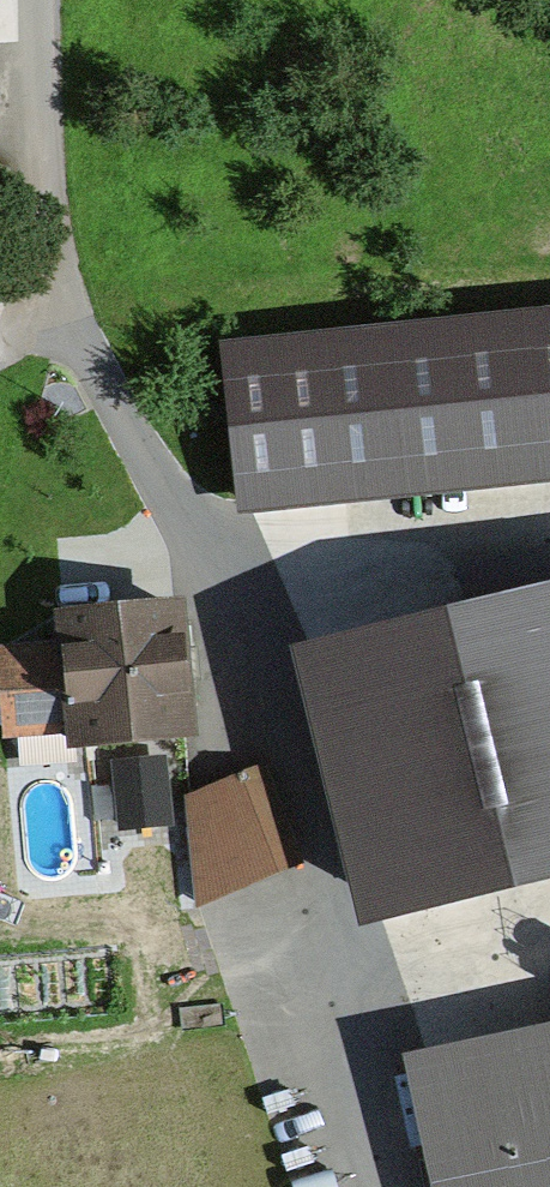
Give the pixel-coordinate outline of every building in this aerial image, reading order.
[(222,357),(238,529),(549,500),(549,326),(222,357)] [(510,571),(472,583),(484,621),(522,609),(510,571)] [(179,618),(70,630),(72,649),(17,655),(25,736),(80,730),(83,758),(193,746),(179,618)] [(303,690),(367,947),(549,901),(549,628),(303,690)] [(192,893),(289,875),(271,778),(174,796),(192,893)] [(413,1078),(437,1186),(549,1186),(549,1049),(413,1078)]
